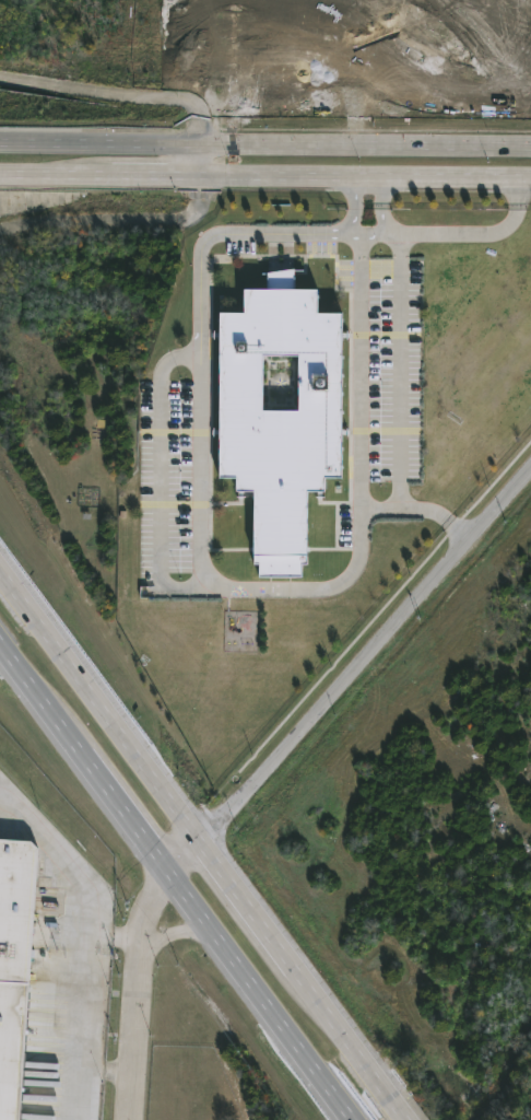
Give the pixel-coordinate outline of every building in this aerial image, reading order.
[(217,313),(221,478),(236,478),(236,492),(252,491),(254,566),(258,565),(259,578),(302,577),(301,565),(308,565),(306,492),(325,491),(325,478),(344,478),(340,313),(318,314),(317,289),(294,290),(294,270),(267,271),(267,289),(244,290),(244,313),(217,313)] [(81,1080),(78,1119),(0,1119),(0,837),(30,839),(37,847),(22,1074),(81,1080)]
